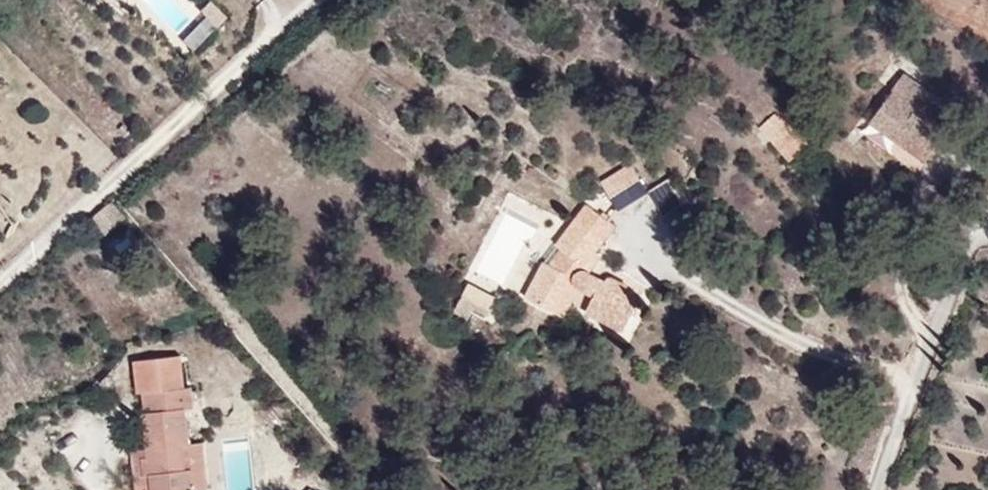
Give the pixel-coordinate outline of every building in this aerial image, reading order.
[(215,24),(224,15),(209,0),(206,0),(199,7),(215,24)] [(954,118),(926,99),(940,79),(920,65),(888,113),(928,140),(933,132),(950,143),(963,124),(954,118)] [(954,118),(968,99),(940,79),(926,99),(954,118)] [(801,128),(785,143),(799,160),(816,145),(801,128)] [(950,143),(933,132),(928,140),(944,151),(950,143)] [(660,185),(643,157),(615,174),(632,202),(660,185)] [(627,218),(599,196),(571,235),(580,246),(567,260),(558,255),(540,288),(576,307),(584,294),(637,321),(655,287),(634,276),(631,271),(613,271),(608,266),(607,260),(613,252),(610,238),(627,218)] [(511,290),(483,275),(467,302),(483,311),(487,303),(499,310),(511,290)] [(208,398),(207,379),(198,380),(197,348),(151,351),(153,382),(158,382),(161,447),(163,486),(208,484),(207,459),(201,460),(200,437),(203,437),(200,398),(208,398)] [(200,437),(201,460),(207,459),(208,484),(221,483),(218,436),(200,437)] [(161,447),(149,447),(151,489),(209,489),(208,484),(163,486),(161,447)]
